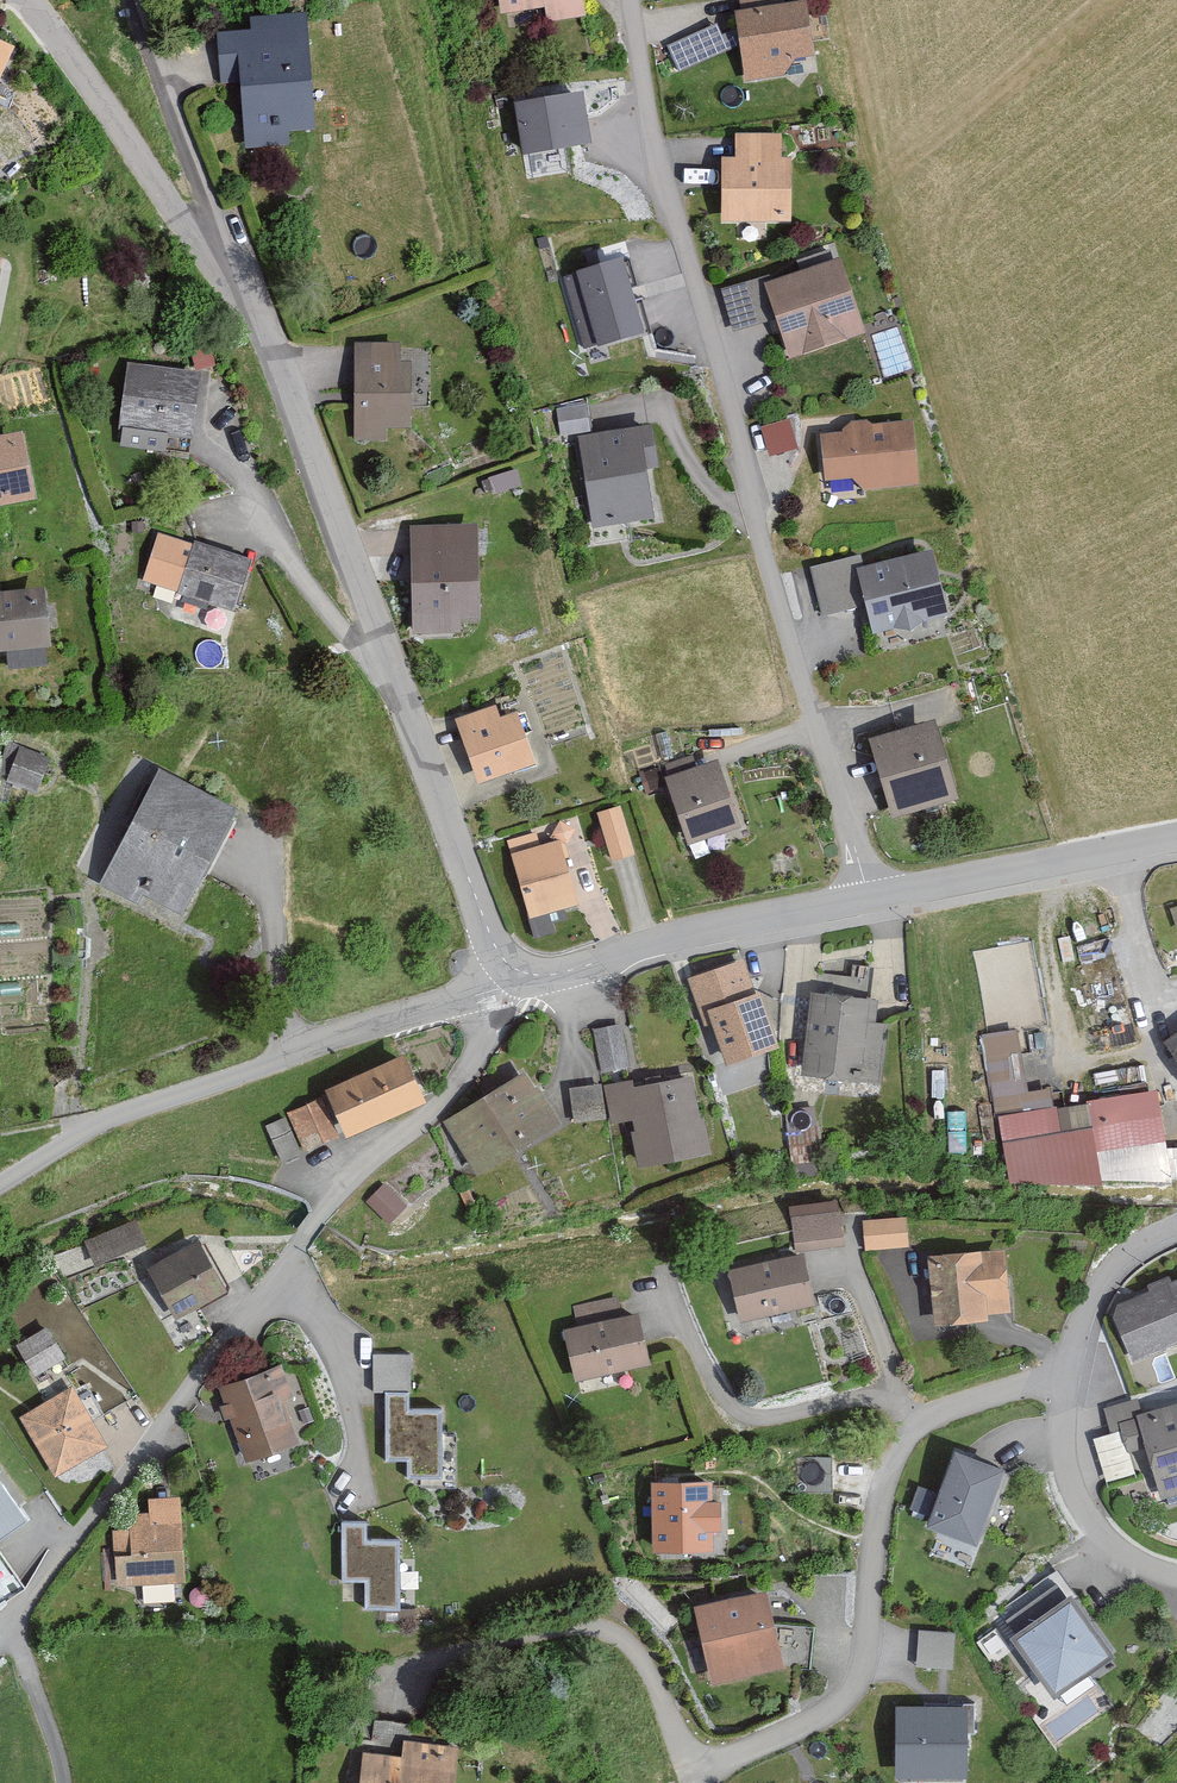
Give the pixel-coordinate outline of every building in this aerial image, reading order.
[(498,20),(542,14),(544,27),(580,22),(577,0),(495,0),(498,20)] [(784,82),(792,63),(810,61),(804,8),(781,11),(779,0),(738,0),(740,15),(732,16),(741,87),(784,82)] [(302,16),(247,20),(248,32),(213,35),(217,89),(236,88),(241,148),(284,145),(283,136),(312,134),(302,16)] [(676,64),(728,45),(719,21),(667,40),(676,64)] [(0,50),(0,79),(10,55),(0,50)] [(523,153),(591,143),(584,92),(515,102),(523,153)] [(779,163),(779,139),(732,138),(732,164),(719,164),(719,228),(788,229),(789,163),(779,163)] [(862,342),(838,265),(826,268),(823,257),(795,265),(799,277),(771,285),(769,279),(720,294),(733,337),(773,324),(787,366),(862,342)] [(588,349),(644,334),(623,258),(567,274),(588,349)] [(397,350),(354,348),(349,445),(384,446),(384,435),(406,436),(409,368),(396,367),(397,350)] [(188,447),(196,378),(124,370),(116,438),(188,447)] [(587,434),(582,411),(552,416),(556,440),(587,434)] [(793,456),(786,426),(759,433),(766,462),(793,456)] [(847,428),(839,441),(819,442),(821,486),(848,485),(864,497),(915,494),(911,431),(868,433),(868,427),(847,428)] [(647,430),(574,442),(589,531),(650,521),(642,474),(654,472),(647,430)] [(0,443),(0,514),(31,508),(18,440),(0,443)] [(517,490),(512,476),(480,488),(486,503),(517,490)] [(473,531),(408,533),(412,640),(457,638),(457,627),(477,627),(473,531)] [(231,617),(248,566),(190,547),(188,552),(156,541),(141,587),(231,617)] [(928,559),(861,574),(858,562),(809,573),(821,622),(862,612),(868,640),(943,623),(928,559)] [(0,597),(0,655),(41,653),(39,595),(0,597)] [(495,725),(491,711),(451,724),(472,789),(530,770),(514,719),(495,725)] [(931,728),(867,746),(888,825),(953,808),(931,728)] [(46,763),(16,752),(4,784),(33,796),(46,763)] [(668,782),(663,784),(684,851),(737,834),(716,767),(696,773),(692,761),(664,770),(668,782)] [(233,817),(153,776),(95,888),(176,929),(233,817)] [(618,813),(595,819),(608,866),(630,860),(618,813)] [(574,912),(555,843),(537,848),(534,837),(506,845),(532,939),(548,935),(544,920),(574,912)] [(749,1010),(736,968),(689,983),(702,1025),(749,1010)] [(872,1028),(874,1003),(807,996),(799,1078),(878,1086),(884,1029),(872,1028)] [(630,1068),(621,1025),(591,1031),(599,1074),(630,1068)] [(1020,1030),(981,1036),(1010,1184),(1172,1180),(1157,1092),(1055,1110),(1049,1087),(1031,1091),(1020,1030)] [(1176,1063),(1176,1039),(1166,1046),(1176,1063)] [(400,1056),(323,1092),(343,1136),(420,1100),(400,1056)] [(523,1071),(439,1124),(471,1175),(555,1122),(523,1071)] [(630,1088),(628,1080),(602,1085),(609,1124),(631,1120),(633,1132),(628,1133),(635,1167),(707,1154),(701,1120),(696,1121),(688,1078),(630,1088)] [(601,1115),(597,1087),(566,1091),(569,1119),(601,1115)] [(333,1139),(317,1102),(290,1114),(306,1151),(333,1139)] [(401,1207),(379,1187),(363,1204),(384,1224),(401,1207)] [(838,1246),(833,1205),(788,1210),(793,1252),(838,1246)] [(903,1221),(861,1224),(863,1253),(906,1249),(903,1221)] [(141,1246),(132,1223),(84,1242),(93,1265),(141,1246)] [(220,1292),(192,1244),(142,1272),(170,1320),(220,1292)] [(1007,1314),(1001,1253),(979,1255),(979,1252),(927,1257),(933,1325),(985,1320),(984,1317),(1007,1314)] [(811,1306),(800,1257),(727,1273),(738,1322),(811,1306)] [(1110,1319),(1130,1365),(1176,1345),(1176,1282),(1170,1285),(1167,1278),(1144,1288),(1146,1294),(1115,1308),(1110,1319)] [(647,1365),(634,1313),(620,1317),(615,1300),(572,1311),(576,1328),(560,1332),(573,1385),(647,1365)] [(43,1330),(12,1348),(30,1379),(61,1361),(43,1330)] [(406,1357),(371,1357),(371,1390),(405,1391),(406,1357)] [(278,1365),(217,1388),(223,1406),(217,1408),(223,1423),(228,1421),(244,1466),(297,1446),(280,1400),(290,1396),(278,1365)] [(105,1448),(69,1388),(18,1419),(54,1479),(105,1448)] [(403,1395),(383,1395),(383,1463),(406,1463),(406,1478),(438,1478),(437,1411),(403,1411),(403,1395)] [(1140,1415),(1136,1401),(1102,1411),(1109,1434),(1119,1431),(1126,1457),(1144,1452),(1158,1503),(1176,1497),(1176,1404),(1140,1415)] [(926,1526),(973,1543),(1000,1468),(951,1450),(935,1494),(916,1487),(907,1512),(928,1520),(926,1526)] [(29,1521),(0,1481),(0,1541),(29,1521)] [(653,1553),(713,1552),(712,1485),(652,1486),(653,1553)] [(181,1586),(178,1520),(157,1521),(157,1516),(126,1517),(127,1531),(111,1531),(114,1589),(181,1586)] [(399,1614),(399,1543),(363,1543),(363,1526),(339,1526),(339,1586),(363,1586),(363,1614),(399,1614)] [(711,1687),(782,1670),(808,1672),(811,1631),(770,1628),(762,1592),(692,1608),(711,1687)] [(1105,1654),(1066,1601),(1009,1644),(1048,1696),(1105,1654)] [(952,1637),(916,1635),(914,1673),(949,1676),(952,1637)] [(963,1711),(892,1710),(892,1780),(962,1781),(963,1711)] [(394,1749),(396,1727),(372,1724),(369,1745),(394,1749)] [(456,1752),(400,1744),(397,1760),(362,1755),(358,1782),(451,1782),(456,1752)]
